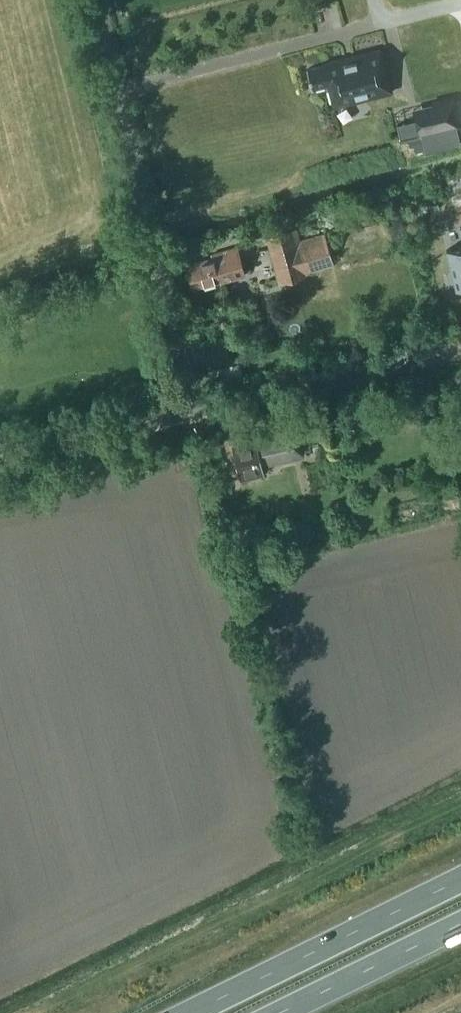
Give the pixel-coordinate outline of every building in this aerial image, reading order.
[(324,65),(308,70),(313,89),(329,85),(335,107),(393,91),(387,67),(386,67),(381,49),(324,64),(324,65)] [(420,136),(460,127),(453,100),(414,109),(420,136)] [(448,181),(453,199),(460,197),(460,178),(448,181)] [(268,238),(280,283),(306,276),(304,270),(334,262),(327,238),(298,247),(294,231),(268,238)] [(447,249),(457,289),(460,288),(460,245),(447,249)] [(187,265),(194,288),(221,280),(221,282),(246,275),(238,247),(213,254),(214,258),(187,265)] [(243,373),(240,361),(208,368),(211,380),(243,373)] [(234,445),(242,478),(264,473),(262,465),(301,455),(295,430),(234,445)]
